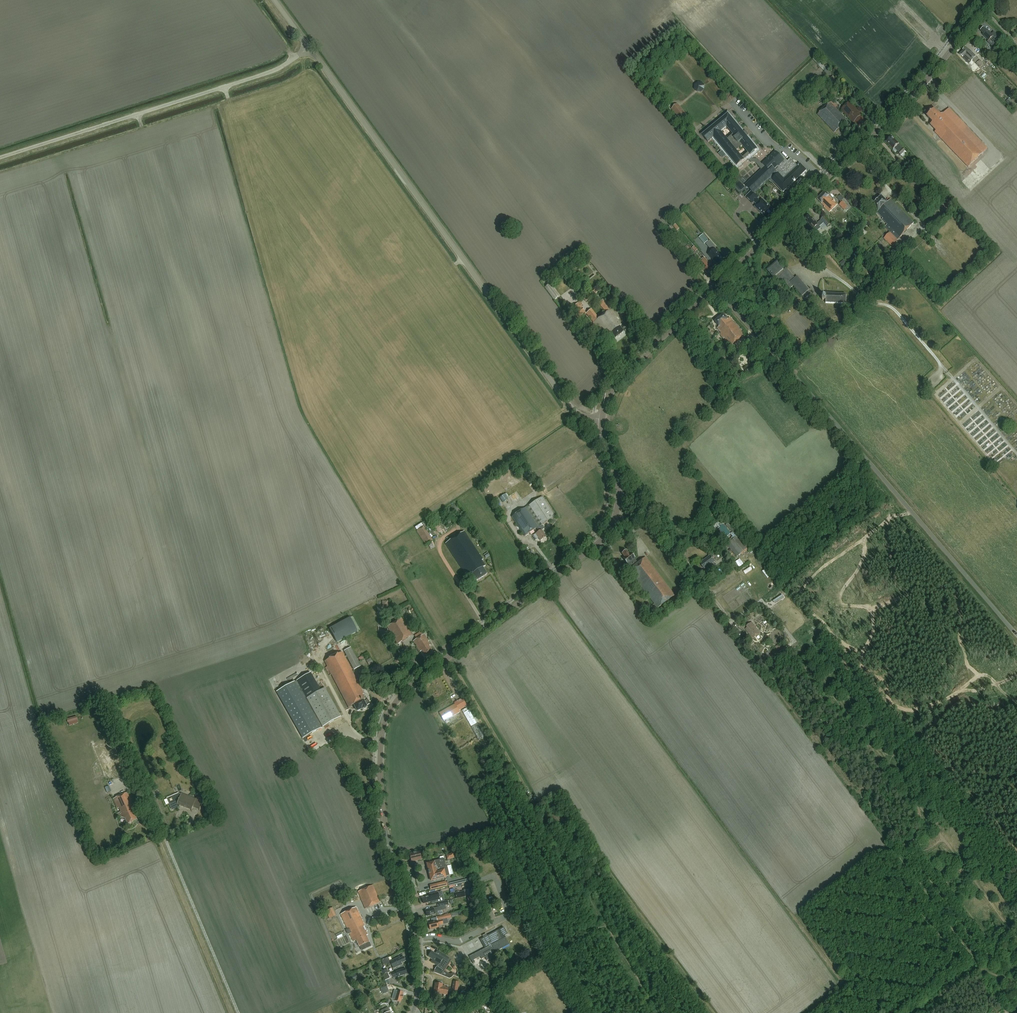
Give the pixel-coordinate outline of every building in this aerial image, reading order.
[(994,44),(998,40),(996,38),(998,36),(994,32),(991,35),(987,31),(984,28),(980,31),(984,34),(985,35),(984,36),(989,41),(993,37),(995,38),(992,41),(994,44)] [(969,64),(976,57),(969,50),(968,50),(965,48),(963,50),(963,51),(960,55),(969,64)] [(813,60),(830,77),(832,75),(815,58),(813,60)] [(975,72),(979,69),(974,64),(971,67),(975,72)] [(703,81),(695,86),(699,94),(707,90),(703,81)] [(1010,98),(1007,101),(1013,109),(1016,106),(1010,98)] [(849,102),(841,110),(853,123),(854,123),(859,128),(866,122),(861,116),(862,115),(849,102)] [(835,133),(847,121),(830,103),(818,115),(835,133)] [(679,119),(686,114),(678,105),(672,110),(679,119)] [(935,132),(968,168),(983,153),(987,149),(987,148),(967,127),(949,109),(944,113),(941,115),(935,109),(927,117),(933,123),(930,125),(936,131),(935,132)] [(782,156),(781,157),(776,152),(762,165),(758,160),(753,159),(752,158),(761,151),(728,111),(701,134),(708,143),(712,140),(738,170),(743,166),(742,164),(748,159),(751,163),(756,163),(761,170),(745,185),(754,195),(771,178),(772,178),(773,180),(772,181),(783,193),(806,171),(800,165),(798,167),(791,159),(788,162),(782,156)] [(901,156),(905,151),(891,137),(889,138),(889,139),(889,140),(888,140),(886,141),(889,145),(889,146),(891,147),(894,150),(894,149),(898,153),(901,156)] [(740,181),(736,185),(742,191),(746,187),(740,181)] [(755,196),(751,192),(746,197),(753,204),(754,203),(757,205),(755,207),(766,219),(774,211),(762,199),(760,202),(757,199),(759,198),(756,195),(755,196)] [(830,213),(838,205),(829,196),(825,192),(817,200),(822,204),(821,204),(825,207),(824,208),(830,213)] [(881,197),(872,206),(873,206),(878,212),(877,213),(883,219),(883,220),(887,224),(885,227),(890,232),(884,239),(892,246),(914,223),(890,200),(887,203),(887,202),(887,203),(881,197)] [(846,212),(848,210),(846,208),(847,207),(843,202),(840,205),(844,210),(846,212)] [(806,218),(808,221),(807,222),(813,229),(814,229),(815,231),(820,227),(824,223),(827,227),(831,224),(824,217),(821,220),(817,224),(812,218),(811,219),(809,216),(808,216),(807,216),(806,217),(806,218)] [(704,233),(700,238),(706,244),(710,240),(704,233)] [(715,249),(708,255),(715,263),(716,262),(718,265),(724,260),(715,249)] [(705,258),(698,264),(703,270),(703,269),(704,270),(704,271),(708,274),(711,271),(710,270),(713,268),(710,265),(705,258)] [(785,271),(777,263),(774,266),(774,265),(771,268),(768,271),(774,278),(776,277),(779,280),(780,279),(783,282),(784,283),(785,283),(790,289),(793,286),(805,299),(812,294),(797,277),(795,279),(787,269),(785,271)] [(551,283),(545,287),(555,300),(561,296),(551,283)] [(590,293),(583,299),(586,302),(588,300),(589,301),(591,299),(590,298),(593,296),(590,293)] [(846,305),(846,295),(826,294),(826,297),(823,296),(823,301),(826,301),(826,304),(846,305)] [(577,304),(570,309),(579,320),(586,314),(602,335),(604,334),(607,337),(609,335),(614,340),(623,332),(619,327),(621,326),(616,319),(617,318),(603,300),(598,304),(605,313),(598,318),(591,309),(585,314),(577,304)] [(731,346),(744,336),(730,318),(728,320),(724,314),(715,322),(719,327),(717,328),(731,346)] [(508,499),(505,494),(499,498),(503,503),(508,499)] [(542,525),(555,517),(542,497),(511,517),(524,537),(534,530),(536,534),(540,541),(546,537),(542,531),(545,529),(542,525)] [(720,528),(726,537),(731,533),(721,519),(713,526),(716,530),(720,528)] [(425,526),(417,531),(426,545),(434,540),(425,526)] [(476,581),(487,575),(482,568),(485,566),(481,561),(483,560),(464,531),(445,544),(465,574),(466,573),(470,576),(472,575),(476,581)] [(740,555),(747,549),(737,537),(730,542),(740,555)] [(626,551),(622,554),(625,558),(623,559),(627,564),(628,564),(631,568),(628,570),(654,604),(652,605),(655,609),(656,608),(657,609),(675,596),(645,557),(638,563),(634,559),(634,558),(631,554),(629,555),(626,551)] [(704,570),(715,562),(710,556),(700,564),(704,570)] [(741,558),(736,561),(740,567),(744,564),(741,558)] [(337,642),(357,632),(358,631),(350,617),(329,628),(337,642)] [(398,644),(412,636),(402,618),(387,627),(398,644)] [(753,639),(760,634),(752,622),(746,626),(747,628),(745,629),(753,639)] [(744,638),(738,630),(735,633),(741,641),(744,638)] [(429,642),(424,634),(413,641),(420,652),(422,651),(425,656),(433,652),(429,646),(430,646),(428,642),(429,642)] [(344,651),(353,670),(360,666),(351,648),(344,651)] [(366,706),(370,704),(368,700),(366,701),(363,695),(364,694),(342,652),(325,662),(327,667),(325,668),(329,676),(331,675),(349,708),(354,705),(357,712),(362,709),(362,710),(367,707),(366,706)] [(306,698),(321,691),(311,673),(297,681),(306,698)] [(321,728),(320,726),(296,682),(276,692),(303,738),(321,728)] [(322,728),(341,717),(325,688),(320,691),(307,699),(322,728)] [(451,715),(467,706),(462,698),(446,707),(447,709),(439,713),(444,721),(452,717),(451,715)] [(477,723),(469,710),(468,711),(466,708),(462,711),(471,726),(477,723)] [(472,726),(479,740),(485,737),(478,723),(472,726)] [(134,814),(136,813),(135,810),(128,793),(113,799),(118,809),(119,808),(121,814),(120,814),(121,817),(125,819),(127,825),(137,820),(134,814)] [(178,794),(167,799),(172,810),(179,807),(179,805),(192,810),(193,807),(200,810),(204,800),(197,797),(196,800),(181,794),(181,795),(178,794)] [(559,828),(566,823),(557,810),(552,813),(553,814),(552,815),(559,828)] [(421,858),(425,857),(424,851),(420,852),(420,851),(410,854),(412,862),(422,859),(421,858)] [(446,876),(449,875),(447,866),(446,867),(444,859),(434,861),(434,862),(427,864),(431,881),(446,877),(446,876)] [(380,902),(373,885),(358,892),(365,909),(380,902)] [(446,896),(439,898),(438,892),(430,895),(430,896),(422,898),(423,904),(432,902),(432,903),(447,900),(446,896)] [(447,909),(446,905),(448,905),(447,901),(438,903),(439,907),(425,911),(427,916),(437,914),(437,912),(447,909)] [(359,947),(369,942),(366,936),(368,935),(366,932),(367,931),(356,907),(341,914),(353,942),(356,940),(359,947)] [(452,918),(451,914),(444,915),(443,915),(440,916),(436,917),(437,921),(428,923),(430,930),(439,928),(438,926),(448,923),(447,919),(452,918)] [(504,927),(487,936),(484,938),(480,940),(485,949),(469,957),(473,964),(475,963),(474,960),(480,957),(482,959),(485,958),(487,961),(494,957),(492,953),(495,951),(495,952),(509,945),(505,936),(507,934),(504,927)] [(444,968),(449,962),(435,954),(432,952),(428,957),(432,960),(431,962),(437,967),(442,970),(443,968),(444,968)] [(401,964),(406,962),(404,957),(400,959),(399,958),(390,962),(388,958),(381,961),(383,965),(387,963),(389,967),(392,965),(393,969),(401,965),(401,964)] [(398,977),(407,974),(405,969),(396,972),(391,974),(393,978),(397,976),(398,977)] [(387,970),(382,972),(383,975),(385,981),(390,978),(388,973),(387,970)] [(351,982),(358,980),(356,974),(349,977),(351,982)] [(435,983),(433,994),(441,995),(441,994),(447,995),(448,988),(445,988),(445,986),(442,986),(443,984),(435,983)] [(402,995),(403,993),(398,991),(394,990),(393,994),(396,995),(395,997),(393,996),(392,999),(395,1000),(395,1001),(400,1003),(401,1000),(402,1000),(403,996),(402,995)]
